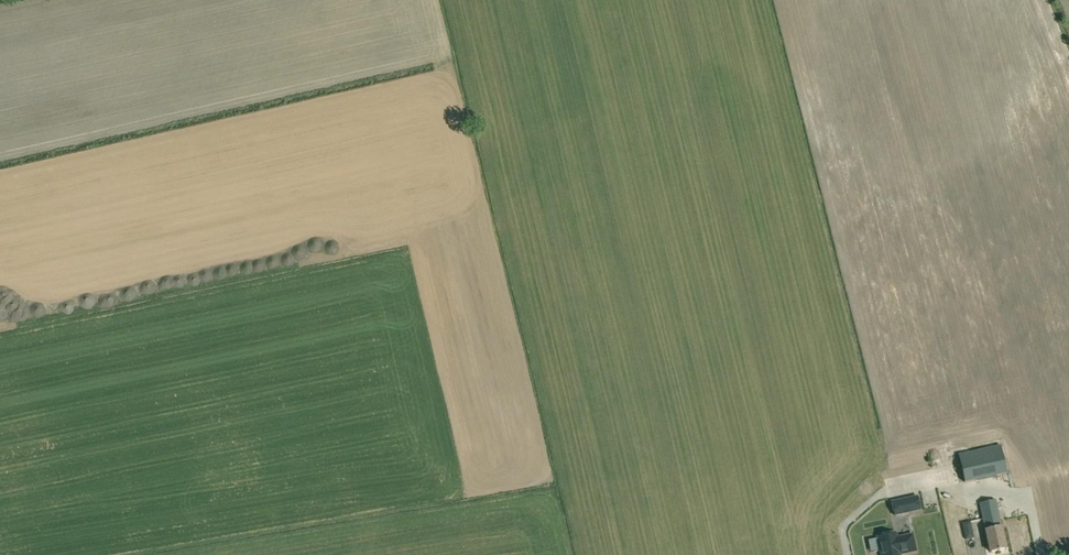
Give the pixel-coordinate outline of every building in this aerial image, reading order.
[(965,484),(1007,475),(1001,447),(959,456),(965,484)] [(918,497),(892,503),(895,516),(920,510),(918,497)] [(981,505),(991,554),(1007,550),(996,501),(981,505)] [(878,537),(882,554),(900,554),(916,551),(912,535),(902,538),(897,539),(896,534),(878,537)]
